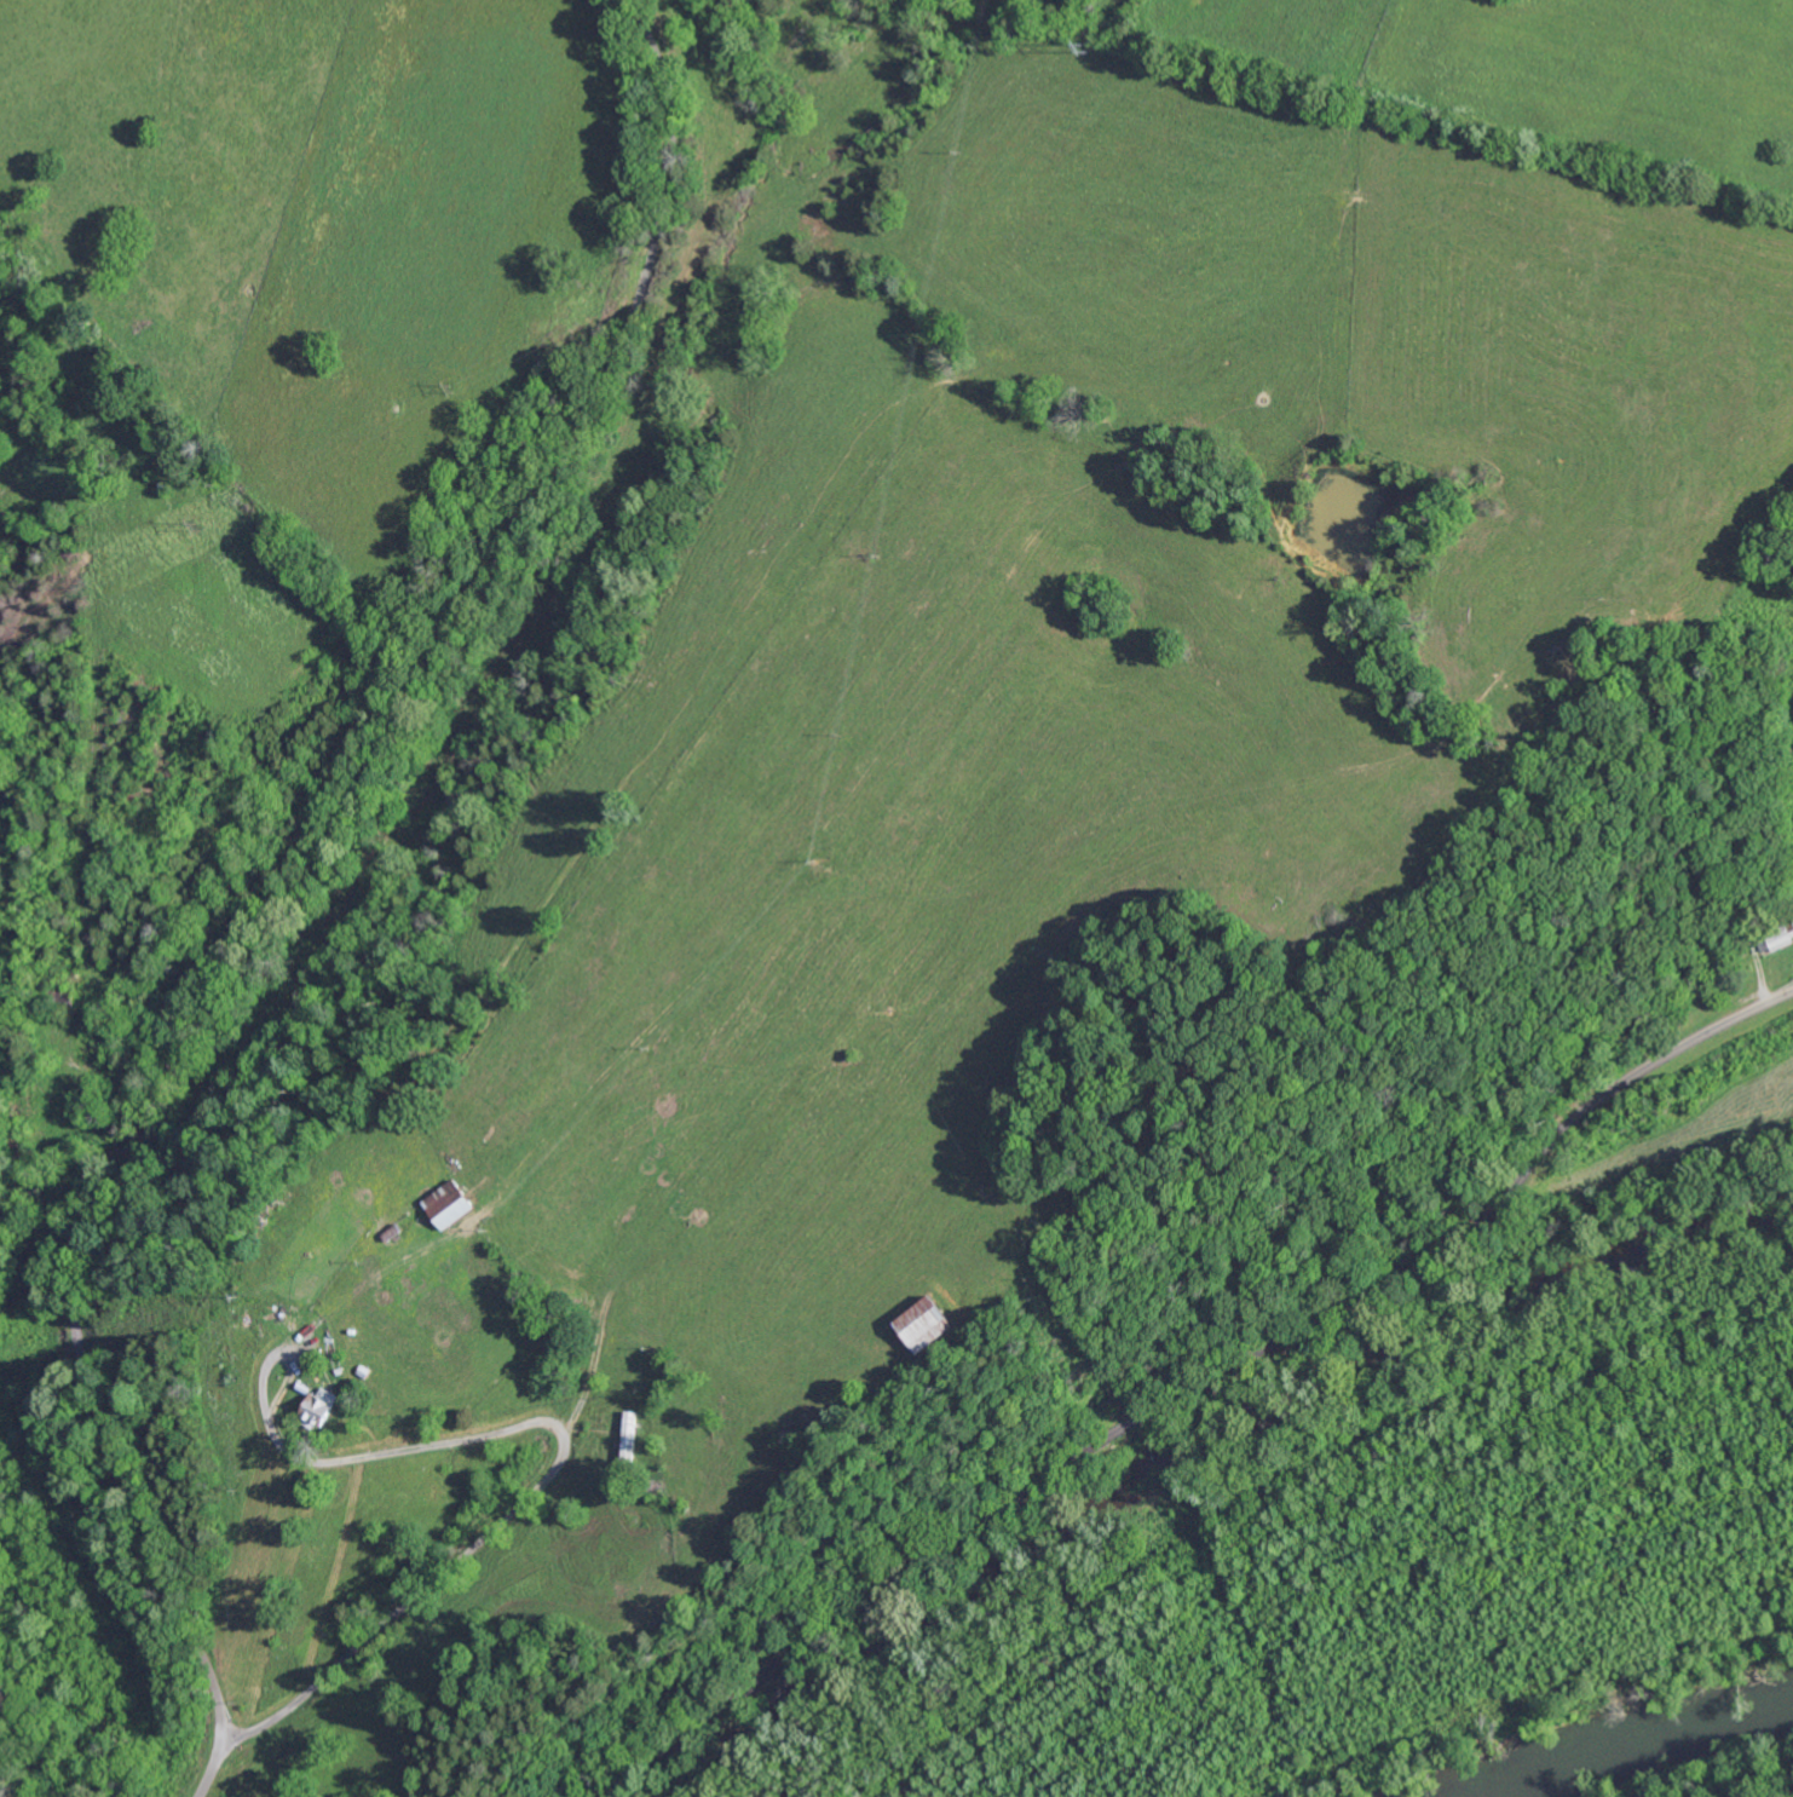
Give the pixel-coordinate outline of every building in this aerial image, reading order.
[(447,1230),(481,1210),(462,1178),(428,1199),(447,1230)] [(964,1328),(943,1292),(905,1315),(926,1350),(964,1328)] [(330,1425),(343,1394),(320,1384),(306,1415),(330,1425)]
